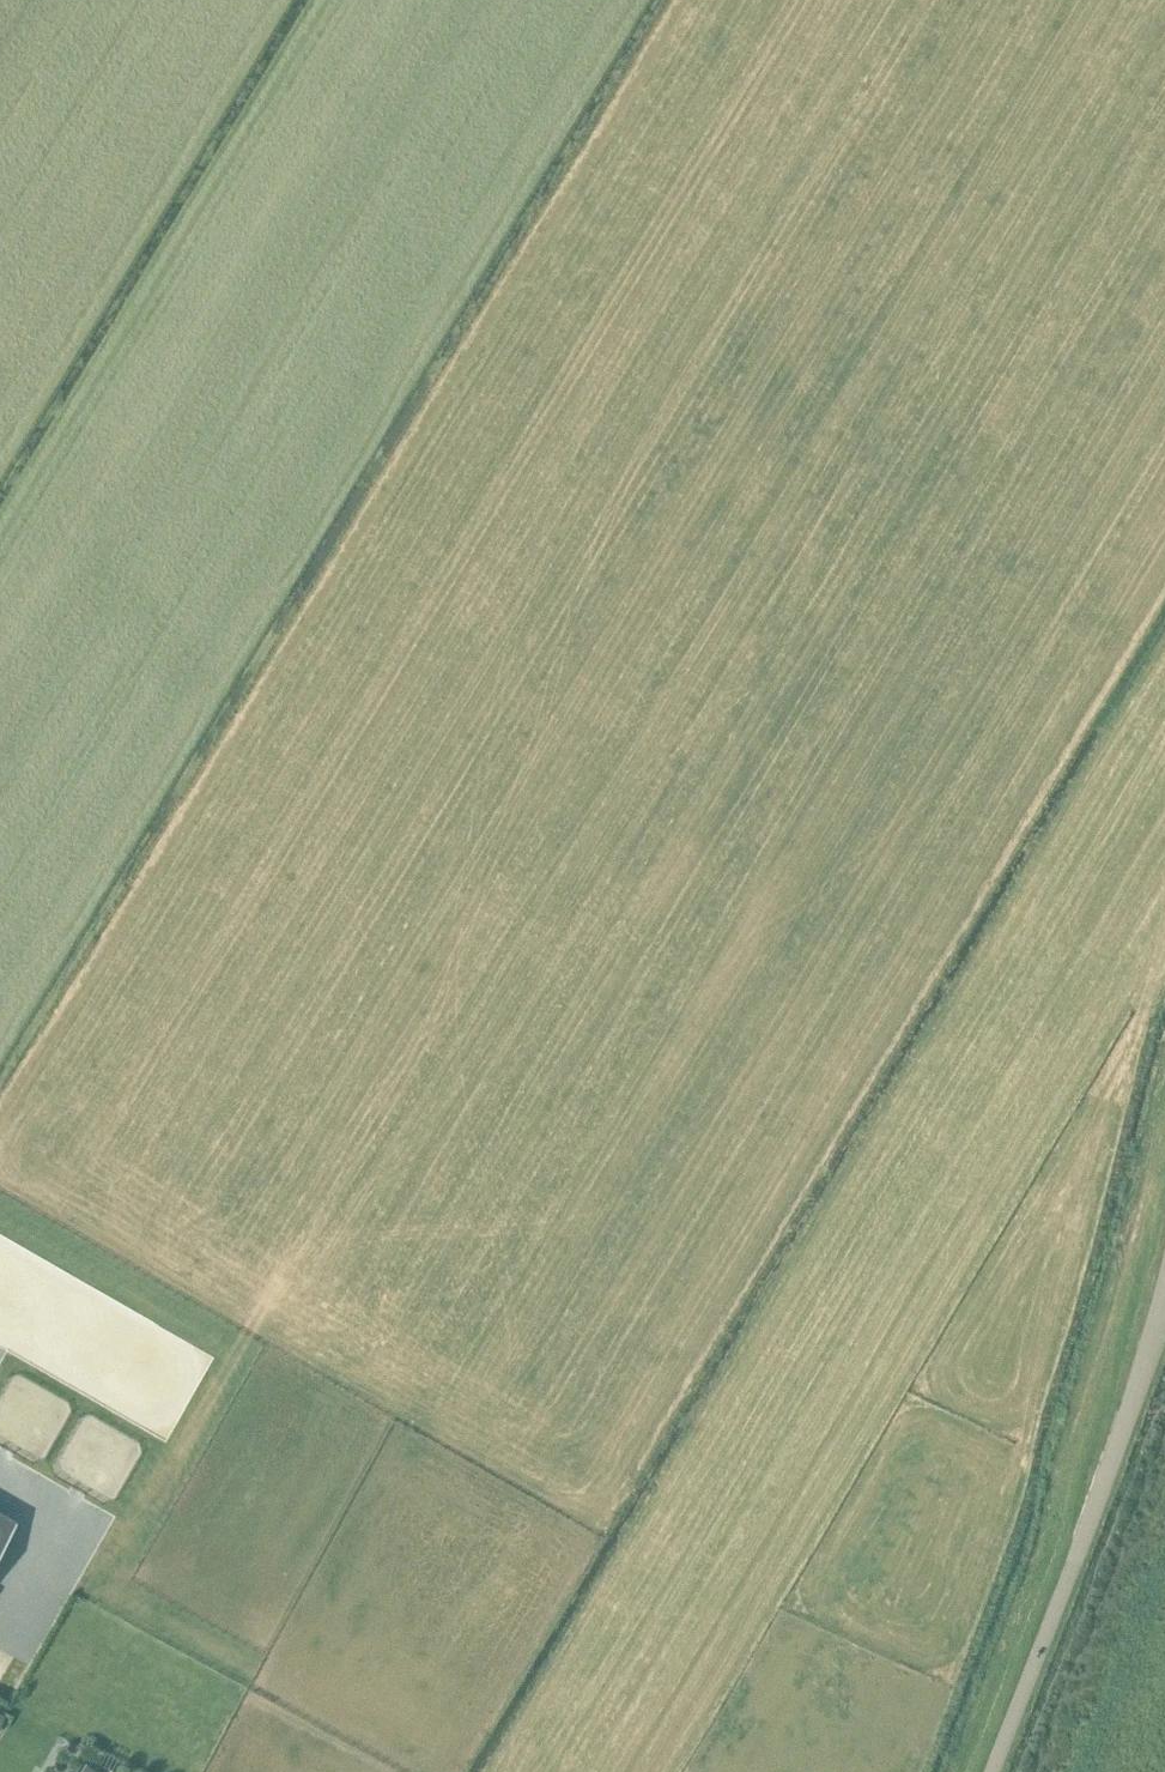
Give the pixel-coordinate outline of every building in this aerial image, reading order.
[(15,1519),(0,1511),(0,1545),(15,1519)] [(103,1771),(87,1762),(81,1771),(103,1771)]
